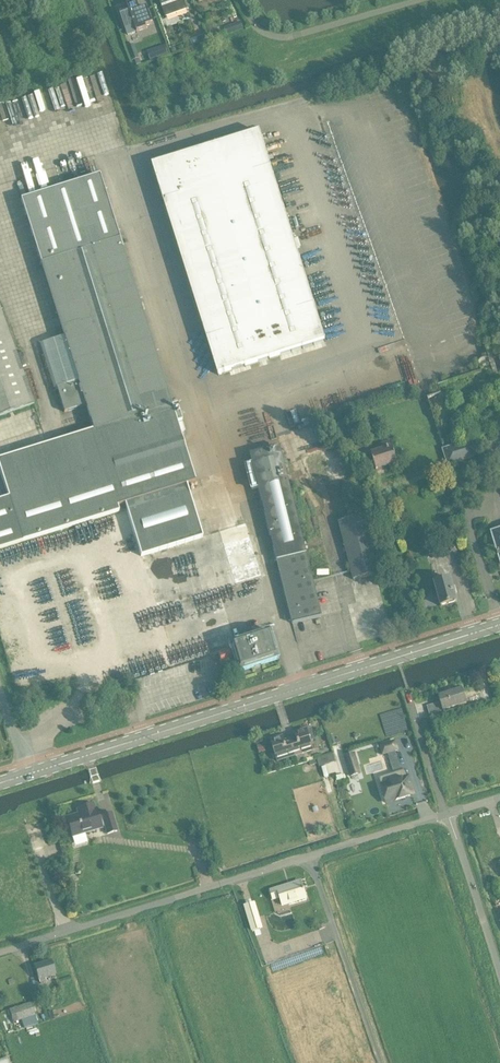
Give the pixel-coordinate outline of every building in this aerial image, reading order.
[(127,4),(128,9),(120,12),(128,36),(147,29),(146,26),(153,24),(147,8),(140,10),(136,0),(127,4)] [(187,10),(184,0),(159,0),(166,18),(187,10)] [(156,50),(159,58),(168,55),(165,47),(156,50)] [(260,133),(153,166),(219,376),(326,342),(260,133)] [(0,501),(0,549),(126,510),(141,557),(203,538),(202,536),(186,485),(195,482),(177,424),(182,422),(176,405),(171,406),(99,176),(20,201),(63,338),(40,345),(54,390),(57,389),(64,413),(84,407),(92,431),(48,445),(0,460),(0,471),(8,498),(0,501)] [(0,310),(0,417),(34,404),(0,310)] [(383,449),(371,453),(376,470),(398,464),(391,442),(382,444),(383,449)] [(476,456),(471,442),(458,447),(451,448),(445,451),(449,464),(476,456)] [(258,488),(292,624),(321,616),(278,447),(249,455),(252,464),(245,466),(251,489),(258,488)] [(312,479),(327,475),(329,483),(349,478),(341,447),(306,456),(312,479)] [(368,516),(339,523),(353,580),(382,573),(368,516)] [(451,580),(435,584),(441,607),(457,603),(451,580)] [(269,631),(228,644),(229,650),(217,654),(221,666),(233,662),(237,673),(278,660),(269,631)] [(484,683),(476,686),(478,693),(486,690),(484,683)] [(462,689),(438,696),(440,702),(427,706),(430,716),(443,712),(467,705),(462,689)] [(296,737),(290,739),(296,756),(313,750),(308,735),(307,729),(294,733),(296,737)] [(296,756),(290,739),(284,741),(283,736),(271,740),(278,762),(296,756)] [(395,742),(380,747),(383,755),(389,753),(396,751),(398,751),(395,742)] [(395,773),(379,778),(386,804),(396,801),(410,797),(409,793),(412,792),(410,786),(406,770),(402,771),(396,751),(389,753),(395,773)] [(335,762),(341,760),(339,752),(333,754),(335,762)] [(355,753),(344,757),(351,778),(359,775),(355,761),(357,761),(355,753)] [(325,756),(317,759),(319,767),(327,764),(325,756)] [(77,815),(67,818),(72,837),(102,828),(101,827),(105,826),(107,834),(117,832),(111,814),(102,817),(102,819),(99,820),(96,809),(95,810),(93,805),(84,808),(76,810),(77,815)] [(301,882),(270,892),(273,899),(280,897),(283,905),(306,898),(301,882)] [(254,903),(246,906),(253,931),(261,929),(254,903)] [(51,961),(34,966),(39,980),(39,983),(46,981),(45,978),(55,975),(51,961)] [(13,1023),(21,1020),(24,1028),(37,1024),(31,1003),(9,1010),(13,1023)]
